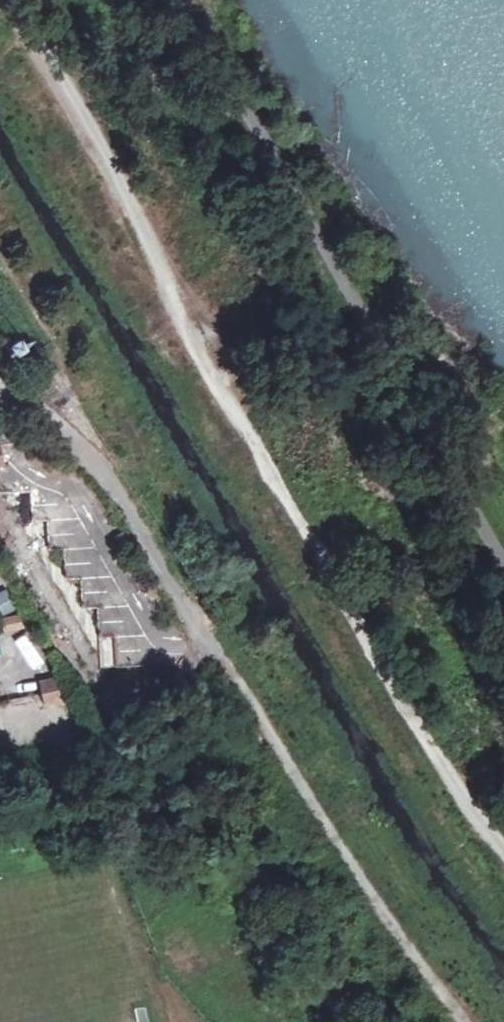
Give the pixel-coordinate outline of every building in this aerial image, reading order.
[(77,580),(80,606),(113,601),(110,575),(77,580)] [(0,616),(0,623),(2,631),(21,626),(17,612),(0,616)] [(23,667),(36,664),(28,633),(15,636),(23,667)] [(40,706),(60,703),(55,675),(35,678),(40,706)] [(5,723),(36,717),(34,703),(2,709),(5,723)]
